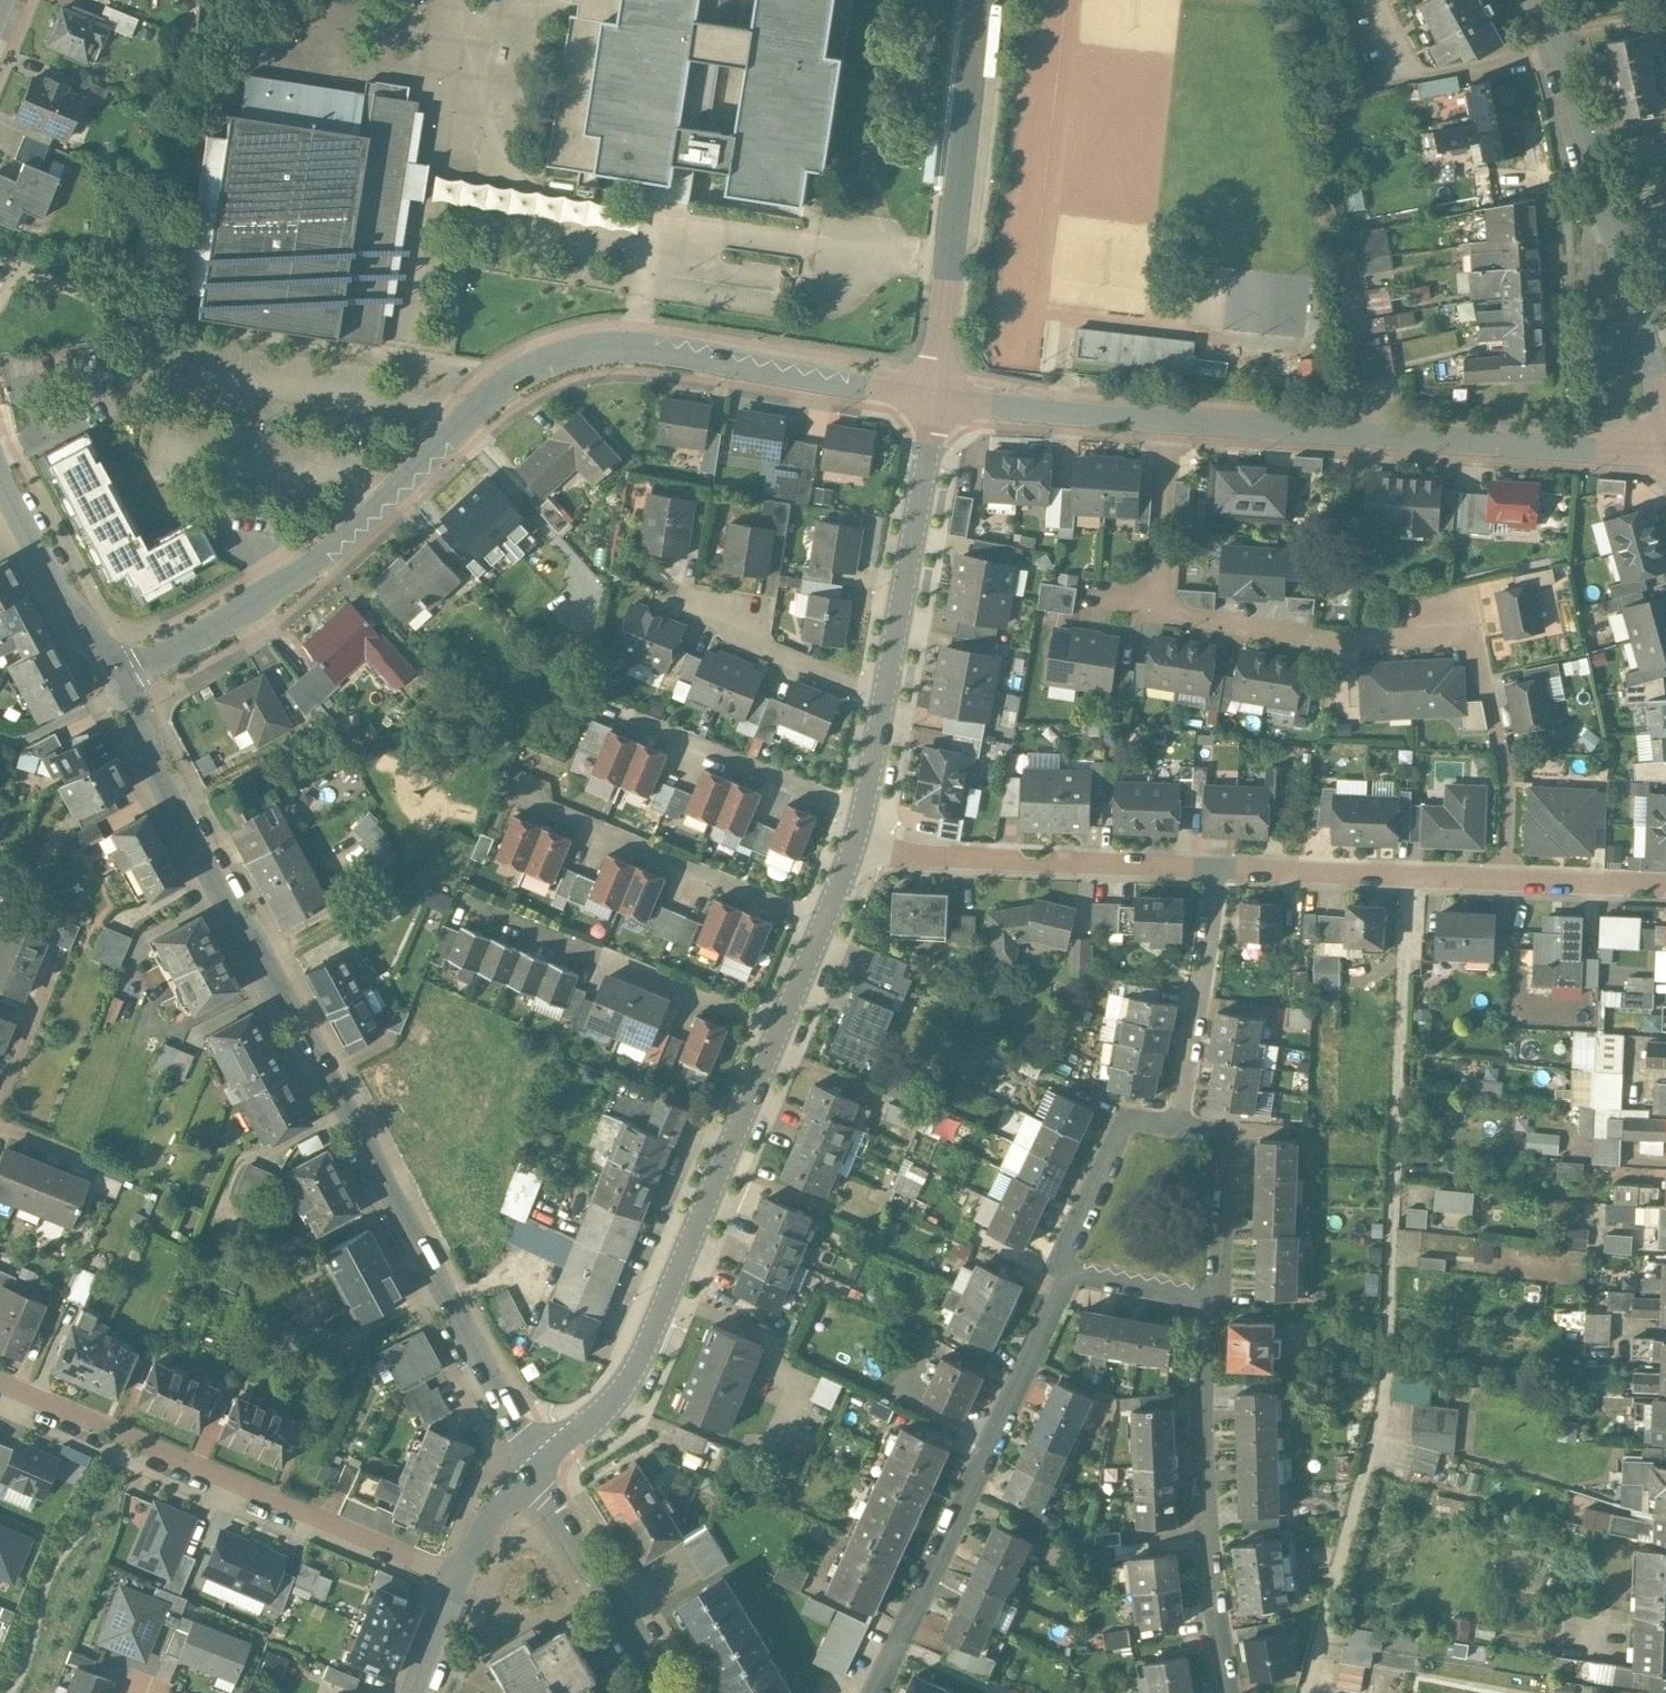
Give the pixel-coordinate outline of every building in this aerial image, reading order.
[(575,1),(582,2),(581,8),(580,14),(573,13),(572,17),(549,166),(581,171),(646,181),(672,185),(675,162),(683,163),(695,165),(731,171),(728,193),(806,205),(811,169),(826,171),(853,0),(574,0),(575,1)] [(1419,6),(1420,9),(1423,7),(1431,20),(1428,22),(1439,42),(1430,47),(1431,48),(1433,47),(1444,66),(1464,55),(1467,60),(1477,55),(1479,59),(1505,45),(1490,18),(1496,15),(1490,3),(1484,7),(1480,0),(1430,0),(1419,6)] [(137,19),(105,6),(100,18),(102,19),(100,24),(107,28),(128,37),(137,19)] [(100,18),(71,7),(69,12),(61,9),(53,28),(47,29),(44,36),(48,41),(46,45),(66,53),(64,57),(83,65),(92,43),(99,46),(107,28),(100,24),(102,19),(100,18)] [(1647,35),(1607,43),(1622,118),(1662,110),(1647,35)] [(417,101),(247,74),(240,116),(229,114),(227,125),(226,136),(207,134),(182,290),(201,293),(199,303),(197,316),(379,345),(386,302),(393,255),(401,206),(410,145),(417,101)] [(66,85),(46,77),(44,83),(31,78),(15,118),(59,136),(76,96),(63,91),(66,85)] [(1457,77),(1418,84),(1421,99),(1460,91),(1457,77)] [(1510,77),(1470,85),(1472,93),(1467,94),(1472,116),(1477,116),(1516,108),(1510,77)] [(107,89),(82,79),(77,93),(102,103),(107,89)] [(1516,108),(1477,116),(1478,124),(1482,142),(1485,160),(1525,153),(1516,108)] [(1478,124),(1435,132),(1438,151),(1452,148),(1453,153),(1467,151),(1466,145),(1482,142),(1478,124)] [(49,146),(24,136),(14,158),(23,162),(39,169),(49,146)] [(16,180),(0,174),(0,222),(14,227),(21,209),(42,218),(59,177),(39,169),(23,162),(16,180)] [(435,175),(431,201),(638,232),(642,207),(435,175)] [(1535,198),(1493,206),(1494,221),(1487,221),(1489,241),(1501,240),(1538,237),(1535,198)] [(1384,227),(1356,233),(1362,263),(1390,257),(1384,227)] [(1538,237),(1501,240),(1502,252),(1471,254),(1473,270),(1540,268),(1538,237)] [(1390,257),(1362,263),(1365,277),(1392,271),(1390,257)] [(1540,268),(1473,270),(1473,284),(1497,282),(1497,288),(1504,287),(1505,295),(1499,295),(1499,293),(1476,295),(1476,300),(1489,299),(1541,295),(1540,268)] [(1389,286),(1365,290),(1369,315),(1393,311),(1389,286)] [(1541,295),(1489,299),(1490,311),(1477,312),(1478,326),(1543,321),(1541,295)] [(1412,311),(1370,318),(1372,331),(1415,324),(1412,311)] [(1543,321),(1478,326),(1479,341),(1504,339),(1505,350),(1545,347),(1543,321)] [(1194,341),(1078,328),(1075,359),(1177,370),(1191,372),(1192,357),(1194,341)] [(1396,373),(1390,344),(1375,347),(1380,375),(1396,373)] [(1375,347),(1359,351),(1364,378),(1380,375),(1375,347)] [(1505,350),(1502,350),(1502,358),(1466,361),(1467,380),(1547,375),(1545,347),(1505,350)] [(1228,361),(1192,357),(1191,372),(1226,375),(1228,361)] [(713,406),(664,398),(657,440),(705,448),(706,448),(709,431),(713,406)] [(72,404),(51,415),(52,417),(52,416),(61,431),(81,420),(72,404)] [(787,418),(739,410),(732,452),(780,460),(781,460),(784,438),(787,418)] [(579,413),(554,436),(555,436),(520,467),(544,493),(546,491),(541,487),(553,476),(557,480),(579,461),(576,458),(581,454),(601,475),(608,469),(609,471),(614,467),(612,465),(620,458),(579,413)] [(877,432),(828,425),(822,467),(870,474),(877,432)] [(722,433),(709,431),(706,448),(705,448),(701,470),(716,473),(722,433)] [(804,441),(784,438),(781,460),(780,460),(774,499),(792,502),(792,503),(794,503),(798,481),(804,441)] [(819,443),(804,441),(798,481),(812,483),(819,443)] [(94,461),(85,444),(48,464),(110,579),(124,571),(132,585),(134,584),(139,594),(192,565),(192,564),(200,560),(192,547),(182,529),(147,548),(138,532),(134,534),(106,482),(110,480),(98,459),(94,461)] [(1020,454),(989,452),(986,498),(1017,500),(1020,454)] [(1051,456),(1020,454),(1017,500),(1048,502),(1049,486),(1051,456)] [(1324,457),(1295,456),(1295,469),(1294,470),(1322,472),(1324,457)] [(1098,460),(1078,458),(1076,488),(1074,511),(1076,511),(1105,513),(1109,463),(1097,462),(1098,460)] [(1140,463),(1120,461),(1120,464),(1109,463),(1105,513),(1136,515),(1138,493),(1140,463)] [(1254,466),(1213,463),(1210,515),(1250,518),(1254,466)] [(1295,469),(1254,466),(1250,518),(1291,521),(1294,470),(1295,469)] [(523,492),(505,472),(493,482),(496,486),(512,502),(523,492)] [(1414,530),(1418,477),(1395,476),(1395,484),(1392,516),(1377,515),(1376,528),(1414,530)] [(1418,477),(1414,530),(1437,532),(1437,528),(1440,488),(1441,479),(1418,477)] [(1627,480),(1599,478),(1598,492),(1625,494),(1627,480)] [(1191,481),(1176,480),(1173,516),(1188,517),(1191,481)] [(812,483),(798,481),(794,503),(809,505),(812,483)] [(1538,485),(1493,482),(1492,488),(1492,494),(1490,518),(1492,518),(1508,519),(1513,525),(1535,526),(1538,485)] [(1395,484),(1370,483),(1368,514),(1377,515),(1392,516),(1395,484)] [(832,499),(833,486),(815,485),(814,498),(832,499)] [(496,486),(479,502),(470,493),(452,509),(498,560),(533,527),(534,526),(527,518),(512,502),(496,486)] [(1062,487),(1049,486),(1048,502),(1046,526),(1060,527),(1062,487)] [(1076,488),(1062,487),(1060,527),(1074,528),(1076,511),(1074,511),(1076,488)] [(1457,489),(1440,488),(1437,528),(1454,529),(1457,489)] [(1492,494),(1463,492),(1460,532),(1490,534),(1492,518),(1490,518),(1492,494)] [(694,500),(650,493),(641,548),(685,555),(694,500)] [(1152,494),(1138,493),(1136,515),(1135,533),(1149,533),(1152,494)] [(974,497),(957,494),(950,534),(967,537),(974,497)] [(572,521),(550,497),(538,508),(560,532),(572,521)] [(774,499),(766,498),(761,526),(774,528),(773,533),(787,535),(792,503),(792,502),(774,499)] [(560,532),(538,508),(527,518),(534,526),(533,527),(548,543),(560,532)] [(1652,508),(1608,521),(1617,551),(1661,538),(1652,508)] [(862,527),(820,520),(813,565),(813,566),(834,570),(854,573),(862,527)] [(761,526),(732,522),(724,570),(766,577),(773,533),(774,528),(761,526)] [(462,558),(441,534),(429,545),(451,569),(462,558)] [(1015,546),(976,538),(973,557),(1012,564),(1015,546)] [(1617,551),(1625,581),(1644,575),(1665,569),(1665,556),(1661,538),(1617,551)] [(429,545),(410,563),(403,555),(372,584),(406,622),(409,620),(407,619),(424,603),(427,606),(428,604),(430,605),(459,579),(451,569),(429,545)] [(1256,548),(1225,546),(1222,593),(1253,595),(1256,548)] [(1287,550),(1256,548),(1253,595),(1284,597),(1287,550)] [(973,557),(962,555),(957,584),(1009,594),(1014,565),(1012,564),(973,557)] [(26,593),(7,558),(0,562),(0,606),(26,593)] [(834,570),(813,566),(813,565),(806,564),(803,578),(832,583),(834,570)] [(1553,568),(1514,576),(1517,588),(1534,585),(1535,586),(1556,582),(1553,568)] [(1061,581),(1080,581),(1081,570),(1061,570),(1061,581)] [(1625,581),(1610,585),(1614,598),(1642,590),(1648,588),(1644,575),(1625,581)] [(832,583),(803,578),(801,593),(813,594),(813,593),(841,598),(843,585),(832,583)] [(1078,587),(1042,582),(1038,608),(1073,614),(1078,587)] [(1009,594),(957,584),(951,615),(960,617),(999,624),(1004,625),(1009,594)] [(1517,588),(1499,592),(1508,636),(1543,629),(1535,586),(1534,585),(1517,588)] [(1217,591),(1179,589),(1191,606),(1215,610),(1217,591)] [(1614,598),(1608,600),(1612,612),(1625,609),(1646,603),(1642,590),(1614,598)] [(0,606),(0,613),(5,623),(10,632),(38,617),(26,593),(0,606)] [(841,598),(813,593),(813,594),(806,639),(843,645),(850,599),(841,598)] [(1316,598),(1289,596),(1288,611),(1315,613),(1316,598)] [(1625,609),(1634,638),(1665,629),(1665,597),(1646,603),(1625,609)] [(381,637),(349,603),(304,644),(319,661),(336,680),(363,656),(395,690),(416,671),(381,636),(381,637)] [(685,625),(632,603),(613,648),(665,669),(667,670),(676,647),(685,625)] [(38,617),(10,632),(14,640),(22,656),(51,641),(38,617)] [(999,624),(960,617),(957,634),(996,641),(999,624)] [(10,632),(5,623),(0,621),(0,637),(10,632)] [(1076,632),(1057,629),(1048,681),(1079,685),(1087,636),(1076,634),(1076,632)] [(1634,638),(1642,668),(1664,662),(1665,662),(1665,629),(1634,638)] [(0,637),(0,652),(12,646),(14,640),(10,632),(0,637)] [(996,641),(957,634),(954,648),(993,655),(996,641)] [(1098,638),(1087,636),(1079,685),(1110,690),(1118,639),(1098,635),(1098,638)] [(1185,642),(1154,637),(1150,663),(1147,683),(1178,687),(1185,642)] [(22,656),(7,664),(36,722),(81,697),(51,641),(22,656)] [(1216,647),(1185,642),(1178,687),(1208,692),(1212,673),(1216,647)] [(676,647),(667,670),(665,669),(659,684),(675,690),(679,680),(690,653),(676,647)] [(954,648),(945,647),(939,681),(992,690),(998,656),(993,655),(954,648)] [(724,658),(707,651),(704,659),(693,685),(689,694),(692,696),(691,698),(691,704),(707,710),(712,707),(713,704),(718,706),(738,657),(726,652),(724,658)] [(1273,656),(1242,651),(1238,677),(1235,696),(1266,701),(1273,656)] [(690,653),(679,680),(693,685),(704,659),(690,653)] [(1303,661),(1273,656),(1266,701),(1296,706),(1299,687),(1303,661)] [(750,662),(738,657),(718,706),(745,718),(747,718),(757,692),(764,675),(747,668),(750,662)] [(1452,660),(1431,661),(1431,665),(1421,666),(1421,661),(1411,662),(1414,715),(1438,714),(1438,703),(1463,701),(1464,701),(1463,668),(1452,668),(1452,660)] [(319,661),(299,678),(315,699),(336,680),(319,661)] [(1150,663),(1137,661),(1136,670),(1131,696),(1145,698),(1147,683),(1150,663)] [(1398,667),(1388,667),(1387,663),(1361,664),(1361,666),(1363,706),(1363,707),(1389,705),(1390,716),(1414,715),(1411,662),(1398,662),(1398,667)] [(1558,662),(1524,669),(1526,682),(1544,679),(1561,675),(1558,662)] [(1642,668),(1625,673),(1629,686),(1664,676),(1665,676),(1665,669),(1664,662),(1642,668)] [(1361,666),(1348,666),(1350,706),(1363,706),(1361,666)] [(1136,670),(1122,668),(1118,694),(1131,696),(1136,670)] [(1225,675),(1212,673),(1208,692),(1206,708),(1219,710),(1225,675)] [(1238,677),(1225,675),(1219,710),(1232,712),(1235,696),(1238,677)] [(288,725),(262,676),(218,699),(232,727),(245,720),(256,742),(288,725)] [(1629,686),(1625,687),(1627,703),(1647,701),(1647,700),(1665,698),(1664,676),(1629,686)] [(315,699),(299,678),(286,690),(303,711),(315,699)] [(1526,682),(1509,686),(1518,729),(1558,721),(1553,700),(1548,696),(1544,679),(1526,682)] [(840,700),(796,681),(786,704),(779,720),(780,721),(824,739),(840,700)] [(992,690),(939,681),(934,710),(947,712),(986,719),(992,690)] [(1313,689),(1299,687),(1296,706),(1294,722),(1307,724),(1313,689)] [(757,692),(747,718),(745,718),(745,719),(760,725),(771,698),(757,692)] [(786,704),(771,698),(760,725),(755,736),(763,739),(771,742),(780,721),(779,720),(786,704)] [(1647,700),(1647,701),(1651,731),(1665,729),(1665,698),(1647,700)] [(1482,699),(1464,701),(1463,701),(1465,729),(1488,728),(1482,699)] [(986,719),(947,712),(944,731),(983,738),(986,719)] [(614,726),(593,717),(580,748),(599,756),(611,730),(612,730),(614,726)] [(1651,731),(1654,760),(1654,762),(1665,760),(1665,729),(1651,731)] [(64,750),(55,754),(54,751),(42,757),(43,757),(42,758),(38,772),(51,776),(52,775),(52,776),(62,771),(67,780),(59,784),(59,785),(114,756),(107,744),(108,743),(106,740),(105,740),(100,730),(87,737),(85,734),(74,737),(76,743),(64,750)] [(612,730),(611,730),(599,756),(593,773),(621,785),(639,742),(612,730)] [(55,732),(27,747),(31,754),(42,758),(43,757),(42,757),(54,751),(55,754),(64,750),(55,732)] [(763,739),(755,736),(748,754),(756,757),(763,739)] [(668,754),(639,742),(621,785),(650,797),(668,754)] [(972,755),(927,747),(925,762),(924,762),(924,764),(922,776),(921,776),(921,777),(967,785),(972,755)] [(114,756),(59,785),(74,817),(76,816),(101,803),(113,796),(130,787),(114,756)] [(262,756),(247,764),(253,775),(269,767),(262,756)] [(1654,762),(1654,760),(1633,762),(1635,779),(1665,780),(1665,760),(1654,762)] [(1119,762),(1105,761),(1105,777),(1104,802),(1117,802),(1118,783),(1119,762)] [(1195,766),(1181,765),(1180,786),(1179,805),(1193,805),(1195,766)] [(1208,766),(1195,766),(1193,805),(1206,806),(1207,787),(1208,766)] [(733,781),(705,769),(694,795),(687,812),(715,824),(733,781)] [(1289,770),(1269,769),(1268,789),(1269,789),(1268,809),(1284,810),(1285,783),(1289,783),(1289,770)] [(300,770),(289,777),(295,787),(307,781),(300,770)] [(248,778),(237,784),(236,781),(228,785),(229,788),(211,798),(226,825),(273,800),(275,799),(295,787),(289,777),(287,772),(269,781),(273,788),(257,796),(248,778)] [(1060,773),(1026,772),(1024,825),(1058,826),(1060,773)] [(1090,774),(1060,773),(1058,826),(1088,828),(1089,816),(1090,776),(1090,774)] [(1008,775),(1001,815),(1020,816),(1021,776),(1008,775)] [(1105,777),(1090,776),(1089,816),(1103,817),(1104,802),(1105,777)] [(967,785),(921,777),(921,778),(922,778),(920,790),(919,790),(919,792),(916,808),(942,812),(961,816),(962,815),(967,785)] [(662,781),(651,807),(665,813),(675,787),(662,781)] [(762,792),(733,781),(715,824),(743,835),(744,836),(751,818),(762,792)] [(1149,784),(1118,783),(1117,802),(1116,829),(1147,830),(1149,784)] [(1180,786),(1149,784),(1147,830),(1178,832),(1179,805),(1180,786)] [(1426,813),(1425,813),(1423,841),(1423,844),(1483,846),(1485,787),(1448,785),(1447,814),(1426,813)] [(675,787),(665,813),(679,819),(682,811),(687,812),(694,795),(675,787)] [(1238,788),(1207,787),(1206,806),(1205,833),(1236,834),(1238,788)] [(1268,789),(1238,788),(1236,834),(1267,835),(1268,809),(1269,789),(1268,789)] [(1594,791),(1532,788),(1531,822),(1529,822),(1528,845),(1533,851),(1556,852),(1556,850),(1592,851),(1594,791)] [(1652,793),(1650,824),(1665,825),(1665,794),(1652,793)] [(113,796),(101,803),(108,815),(119,809),(113,796)] [(1367,797),(1336,796),(1334,841),(1366,842),(1367,797)] [(1398,798),(1367,797),(1366,842),(1397,843),(1398,798)] [(273,800),(226,825),(245,861),(292,836),(273,800)] [(101,803),(76,816),(83,829),(96,822),(108,815),(101,803)] [(818,816),(789,804),(778,829),(771,846),(771,847),(770,850),(775,852),(771,862),(790,871),(796,857),(800,859),(806,844),(812,844),(814,837),(811,833),(818,816)] [(1426,804),(1412,804),(1410,841),(1423,841),(1425,813),(1426,813),(1426,804)] [(369,810),(352,828),(362,836),(375,822),(378,819),(369,810)] [(961,816),(942,812),(938,837),(961,840),(965,816),(962,815),(961,816)] [(146,815),(113,833),(121,846),(111,852),(121,870),(130,866),(163,848),(146,815)] [(544,827),(515,815),(497,858),(525,870),(544,827)] [(765,824),(751,818),(744,836),(743,835),(740,843),(754,849),(765,824)] [(83,829),(69,836),(77,851),(103,836),(96,822),(83,829)] [(362,836),(358,840),(368,849),(382,834),(384,831),(375,822),(362,836)] [(778,829),(765,824),(754,849),(768,855),(770,850),(771,847),(771,846),(778,829)] [(1650,824),(1649,856),(1665,857),(1665,825),(1650,824)] [(544,827),(525,870),(554,882),(572,839),(544,827)] [(479,839),(472,857),(485,863),(495,838),(482,833),(479,839)] [(368,849),(365,852),(374,860),(388,845),(391,842),(382,834),(368,849)] [(292,836),(245,861),(280,927),(327,902),(292,836)] [(374,860),(372,863),(381,871),(397,854),(388,845),(374,860)] [(163,848),(130,866),(134,875),(125,880),(130,889),(140,884),(148,901),(180,884),(163,848)] [(597,881),(591,897),(619,909),(637,866),(609,854),(597,881)] [(1629,855),(1628,868),(1665,870),(1665,857),(1649,856),(1629,855)] [(666,878),(637,866),(619,909),(648,921),(666,878)] [(567,868),(556,892),(569,898),(579,873),(567,868)] [(462,876),(447,869),(442,878),(458,885),(462,876)] [(597,881),(579,873),(569,898),(568,899),(587,907),(591,897),(597,881)] [(455,897),(433,887),(427,900),(449,910),(455,897)] [(950,893),(895,890),(893,930),(945,933),(947,933),(949,913),(950,893)] [(1182,897),(1136,895),(1135,904),(1134,930),(1134,934),(1151,935),(1151,938),(1162,939),(1162,936),(1181,936),(1182,897)] [(745,910),(716,898),(698,941),(726,953),(745,910)] [(1278,902),(1257,901),(1257,898),(1246,898),(1246,901),(1243,901),(1241,938),(1277,940),(1278,902)] [(1074,909),(1036,900),(1035,906),(1031,933),(1030,937),(1065,946),(1074,909)] [(1105,903),(1092,903),(1090,929),(1103,930),(1105,903)] [(1135,904),(1105,903),(1103,930),(1134,930),(1135,904)] [(674,910),(660,904),(649,930),(663,936),(674,910)] [(1385,906),(1349,904),(1348,915),(1347,942),(1347,943),(1383,944),(1385,906)] [(1035,906),(990,912),(992,928),(994,941),(991,955),(1013,961),(1015,951),(1015,943),(1014,937),(1024,936),(1031,933),(1035,906)] [(687,916),(674,910),(663,936),(676,942),(687,916)] [(773,922),(745,910),(726,953),(755,965),(773,922)] [(975,914),(949,913),(947,933),(945,933),(944,939),(974,941),(975,914)] [(1315,914),(1300,913),(1298,938),(1312,939),(1314,939),(1315,914)] [(1493,915),(1440,913),(1439,936),(1439,950),(1440,950),(1464,951),(1492,952),(1493,915)] [(1348,915),(1319,914),(1318,940),(1347,942),(1348,915)] [(1583,915),(1563,914),(1563,917),(1546,916),(1546,931),(1535,930),(1532,983),(1552,984),(1552,976),(1582,978),(1583,958),(1581,958),(1583,915)] [(1641,917),(1601,915),(1600,945),(1614,946),(1640,948),(1641,927),(1641,917)] [(198,916),(153,940),(172,977),(217,953),(198,916)] [(700,922),(687,916),(676,942),(690,948),(700,922)] [(80,926),(57,917),(47,940),(70,949),(80,926)] [(1657,923),(1657,928),(1658,928),(1658,942),(1665,942),(1665,923),(1657,923)] [(444,924),(429,961),(441,966),(444,958),(449,960),(461,931),(444,924)] [(3,925),(0,932),(0,956),(33,970),(44,942),(3,925)] [(493,938),(463,926),(461,931),(449,960),(479,972),(493,938)] [(130,939),(103,927),(92,955),(119,966),(130,939)] [(1658,942),(1658,928),(1657,928),(1641,927),(1640,948),(1665,950),(1665,942),(1658,942)] [(1439,936),(1423,935),(1422,958),(1440,958),(1440,950),(1439,950),(1439,936)] [(522,950),(493,938),(479,972),(508,984),(522,950)] [(1312,939),(1298,938),(1296,990),(1310,991),(1312,939)] [(1614,946),(1600,945),(1600,958),(1599,961),(1613,962),(1614,946)] [(884,952),(876,949),(868,968),(876,971),(884,952)] [(551,962),(522,950),(508,984),(537,996),(551,962)] [(1492,952),(1464,951),(1464,958),(1491,959),(1492,952)] [(361,990),(341,952),(304,972),(324,1009),(361,990)] [(908,962),(884,952),(876,971),(900,981),(903,975),(908,962)] [(217,953),(172,977),(191,1012),(236,988),(217,953)] [(1340,955),(1315,953),(1315,986),(1340,987),(1340,955)] [(0,956),(0,989),(21,998),(33,970),(0,956)] [(1600,958),(1583,958),(1582,978),(1582,985),(1598,986),(1599,961),(1600,958)] [(579,974),(551,962),(537,996),(565,1007),(566,1007),(574,986),(579,974)] [(868,968),(866,967),(861,978),(860,977),(853,993),(855,994),(841,1027),(839,1027),(830,1050),(875,1069),(899,1010),(891,1007),(896,994),(905,997),(912,978),(903,975),(900,981),(876,971),(868,968)] [(638,988),(608,976),(597,1002),(589,1022),(590,1023),(619,1034),(638,988)] [(1582,978),(1552,976),(1552,984),(1582,985),(1582,978)] [(1655,977),(1628,976),(1628,992),(1655,993),(1655,977)] [(373,983),(361,990),(372,1011),(384,1004),(373,983)] [(574,986),(566,1007),(565,1007),(562,1015),(575,1020),(585,997),(587,991),(574,986)] [(669,1001),(638,988),(619,1034),(649,1047),(650,1047),(658,1029),(669,1001)] [(372,1011),(361,990),(324,1009),(346,1050),(382,1030),(372,1011)] [(1622,995),(1613,995),(1613,1011),(1624,1012),(1624,1007),(1627,1006),(1628,992),(1622,992),(1622,995)] [(1655,993),(1628,992),(1627,1006),(1654,1007),(1655,993)] [(169,1019),(183,1006),(172,994),(157,1008),(169,1019)] [(112,995),(102,1017),(114,1023),(124,1000),(112,995)] [(1172,1002),(1130,995),(1126,1018),(1167,1025),(1168,1025),(1172,1002)] [(575,1020),(573,1026),(587,1031),(590,1023),(589,1022),(597,1002),(585,997),(575,1020)] [(408,1011),(395,1005),(387,1027),(399,1032),(408,1011)] [(1311,1007),(1288,1005),(1286,1025),(1310,1028),(1311,1007)] [(1258,1016),(1217,1010),(1213,1033),(1254,1040),(1258,1016)] [(283,1073),(250,1011),(210,1032),(218,1047),(213,1049),(239,1097),(283,1073)] [(728,1028),(699,1016),(681,1059),(710,1071),(716,1057),(722,1056),(725,1049),(721,1045),(728,1028)] [(1126,1018),(1120,1017),(1116,1016),(1112,1039),(1115,1040),(1119,1041),(1160,1048),(1163,1048),(1167,1025),(1126,1018)] [(11,1022),(0,1017),(0,1050),(11,1022)] [(670,1034),(658,1029),(650,1047),(649,1047),(645,1057),(658,1062),(659,1060),(670,1034)] [(1626,1034),(1597,1032),(1595,1071),(1624,1072),(1626,1034)] [(1254,1040),(1213,1033),(1210,1057),(1216,1058),(1251,1063),(1254,1040)] [(684,1040),(670,1034),(659,1060),(673,1065),(684,1040)] [(1115,1040),(1112,1039),(1109,1062),(1113,1063),(1115,1063),(1119,1041),(1115,1040)] [(1160,1048),(1119,1041),(1115,1063),(1155,1070),(1157,1070),(1160,1048)] [(179,1048),(164,1042),(154,1066),(168,1072),(179,1048)] [(1665,1044),(1648,1044),(1647,1061),(1664,1062),(1665,1044)] [(194,1054),(179,1048),(168,1072),(184,1079),(194,1054)] [(1251,1063),(1216,1058),(1213,1080),(1254,1087),(1257,1064),(1251,1063)] [(1115,1063),(1113,1063),(1109,1087),(1151,1094),(1155,1070),(1115,1063)] [(1595,1071),(1572,1070),(1570,1106),(1581,1106),(1593,1107),(1595,1071)] [(1624,1072),(1595,1071),(1593,1107),(1623,1108),(1624,1072)] [(309,1120),(283,1073),(239,1097),(261,1139),(267,1136),(270,1141),(309,1120)] [(1471,1076),(1470,1092),(1499,1093),(1500,1077),(1471,1076)] [(690,1109),(619,1079),(604,1113),(625,1122),(674,1142),(676,1143),(690,1109)] [(1254,1087),(1213,1080),(1209,1104),(1250,1110),(1254,1087)] [(857,1101),(817,1084),(807,1107),(813,1110),(847,1124),(857,1101)] [(1092,1107),(1058,1091),(1044,1120),(1079,1136),(1092,1107)] [(871,1107),(857,1101),(847,1124),(853,1126),(862,1130),(871,1107)] [(917,1113),(890,1101),(883,1117),(910,1128),(917,1113)] [(1593,1107),(1581,1106),(1580,1136),(1592,1136),(1593,1107)] [(1623,1108),(1593,1107),(1592,1136),(1621,1137),(1622,1115),(1623,1108)] [(1651,1111),(1623,1108),(1622,1115),(1646,1117),(1651,1117),(1651,1111)] [(847,1124),(813,1110),(804,1132),(843,1149),(853,1126),(847,1124)] [(946,1114),(937,1128),(952,1136),(960,1122),(946,1114)] [(1646,1117),(1622,1115),(1621,1137),(1642,1139),(1650,1139),(1651,1122),(1646,1122),(1646,1117)] [(1651,1117),(1646,1117),(1646,1122),(1651,1122),(1650,1139),(1649,1145),(1664,1145),(1665,1145),(1665,1118),(1651,1117)] [(1032,1120),(1023,1140),(1033,1144),(1042,1124),(1032,1120)] [(1079,1136),(1044,1120),(1042,1124),(1033,1144),(1032,1148),(1066,1164),(1079,1136)] [(674,1142),(625,1122),(611,1157),(660,1177),(674,1142)] [(862,1130),(853,1126),(843,1149),(856,1154),(865,1131),(862,1130)] [(320,1131),(299,1138),(304,1150),(324,1143),(320,1131)] [(843,1149),(804,1132),(795,1153),(834,1170),(843,1149)] [(1561,1135),(1547,1133),(1545,1152),(1558,1153),(1561,1135)] [(1621,1137),(1592,1136),(1591,1163),(1621,1164),(1621,1137)] [(1650,1139),(1642,1139),(1641,1150),(1664,1151),(1664,1145),(1649,1145),(1650,1139)] [(1297,1141),(1260,1140),(1259,1170),(1296,1172),(1297,1141)] [(1066,1164),(1032,1148),(1019,1176),(1049,1190),(1053,1192),(1066,1164)] [(4,1149),(0,1159),(0,1196),(15,1202),(32,1160),(4,1149)] [(324,1149),(299,1163),(301,1165),(295,1168),(294,1169),(293,1170),(292,1174),(293,1176),(293,1177),(293,1178),(295,1179),(289,1182),(297,1197),(292,1200),(294,1204),(340,1179),(324,1149)] [(856,1154),(843,1149),(834,1170),(847,1175),(856,1154)] [(834,1170),(795,1153),(785,1177),(824,1194),(834,1170)] [(660,1177),(611,1157),(594,1200),(642,1220),(660,1177)] [(59,1171),(32,1160),(15,1202),(42,1213),(59,1171)] [(126,1171),(102,1160),(97,1172),(122,1182),(126,1171)] [(531,1217),(547,1171),(520,1161),(504,1207),(531,1217)] [(1582,1163),(1565,1161),(1563,1173),(1580,1175),(1582,1163)] [(299,1163),(284,1172),(289,1182),(295,1179),(293,1178),(293,1177),(293,1176),(292,1174),(293,1170),(294,1169),(295,1168),(301,1165),(299,1163)] [(276,1177),(247,1165),(236,1190),(265,1202),(276,1177)] [(1296,1172),(1259,1170),(1258,1202),(1295,1203),(1296,1172)] [(87,1183),(59,1171),(42,1213),(70,1224),(76,1210),(77,1210),(78,1207),(77,1206),(87,1183)] [(97,1172),(96,1172),(90,1188),(115,1198),(122,1182),(97,1172)] [(1019,1176),(1016,1175),(1003,1203),(1036,1218),(1049,1190),(1019,1176)] [(340,1179),(294,1204),(297,1209),(302,1207),(315,1231),(356,1209),(340,1179)] [(1430,1208),(1470,1208),(1470,1187),(1430,1186),(1430,1208)] [(1660,1189),(1615,1187),(1614,1203),(1645,1204),(1660,1204),(1660,1189)] [(1003,1203),(986,1195),(976,1219),(992,1226),(1003,1203)] [(809,1216),(768,1198),(758,1221),(765,1223),(799,1238),(809,1216)] [(642,1220),(594,1200),(577,1240),(626,1259),(642,1220)] [(1295,1203),(1258,1202),(1257,1233),(1261,1233),(1261,1232),(1294,1233),(1294,1232),(1295,1203)] [(1036,1218),(1003,1203),(992,1226),(990,1231),(1023,1246),(1036,1218)] [(1614,1203),(1607,1203),(1606,1220),(1630,1221),(1630,1226),(1646,1226),(1647,1222),(1644,1222),(1645,1204),(1614,1203)] [(1421,1224),(1424,1207),(1406,1204),(1403,1221),(1421,1224)] [(1660,1223),(1661,1205),(1660,1204),(1645,1204),(1644,1222),(1647,1222),(1660,1223)] [(577,1240),(516,1216),(507,1240),(568,1263),(577,1240)] [(799,1238),(765,1223),(756,1245),(796,1262),(805,1240),(799,1238)] [(404,1297),(367,1228),(325,1251),(334,1267),(328,1270),(347,1306),(353,1303),(362,1319),(404,1297)] [(1584,1230),(1567,1228),(1565,1244),(1582,1247),(1584,1230)] [(1294,1233),(1261,1232),(1261,1233),(1260,1263),(1297,1265),(1298,1232),(1294,1232),(1294,1233)] [(1440,1233),(1439,1250),(1471,1251),(1472,1234),(1440,1233)] [(1633,1236),(1606,1235),(1606,1252),(1632,1253),(1633,1236)] [(626,1259),(577,1240),(568,1263),(552,1302),(601,1322),(626,1259)] [(796,1262),(756,1245),(746,1268),(786,1285),(796,1262)] [(1383,1247),(1371,1247),(1371,1260),(1382,1261),(1383,1247)] [(1297,1265),(1260,1263),(1259,1296),(1295,1297),(1297,1265)] [(978,1271),(964,1264),(953,1289),(970,1297),(976,1286),(972,1284),(978,1271)] [(1021,1284),(981,1265),(978,1271),(972,1284),(976,1286),(970,1297),(970,1298),(1011,1317),(1019,1300),(1014,1298),(1021,1284)] [(96,1274),(80,1268),(67,1298),(83,1304),(96,1274)] [(786,1285),(746,1268),(736,1292),(776,1309),(786,1285)] [(0,1270),(0,1286),(10,1290),(16,1277),(0,1270)] [(1663,1276),(1642,1276),(1642,1291),(1663,1292),(1663,1276)] [(0,1286),(0,1317),(31,1331),(42,1304),(10,1290),(0,1286)] [(526,1323),(508,1288),(486,1300),(504,1334),(505,1334),(506,1333),(512,1330),(526,1323)] [(1011,1317),(970,1298),(970,1297),(953,1289),(946,1304),(960,1310),(953,1327),(992,1346),(999,1331),(1004,1333),(1011,1317)] [(1634,1291),(1608,1290),(1608,1310),(1634,1311),(1635,1296),(1634,1296),(1634,1291)] [(1662,1297),(1635,1296),(1634,1311),(1634,1316),(1657,1317),(1656,1322),(1661,1322),(1662,1297)] [(601,1322),(552,1302),(538,1336),(587,1356),(601,1322)] [(81,1309),(73,1328),(71,1327),(53,1369),(85,1383),(106,1334),(89,1327),(95,1315),(81,1309)] [(1116,1316),(1084,1310),(1078,1346),(1094,1349),(1092,1360),(1107,1363),(1110,1352),(1116,1316)] [(1612,1314),(1586,1313),(1585,1327),(1611,1328),(1612,1314)] [(1146,1321),(1116,1316),(1110,1352),(1139,1357),(1146,1321)] [(0,1317),(0,1349),(20,1357),(31,1331),(0,1317)] [(1176,1327),(1146,1321),(1139,1357),(1170,1362),(1176,1327)] [(1271,1323),(1232,1322),(1231,1368),(1269,1370),(1271,1323)] [(713,1324),(677,1410),(726,1430),(762,1345),(713,1324)] [(1611,1328),(1585,1327),(1584,1340),(1611,1342),(1611,1328)] [(421,1329),(382,1350),(388,1362),(376,1369),(383,1382),(395,1375),(402,1389),(403,1389),(424,1377),(442,1367),(421,1329)] [(512,1330),(506,1333),(510,1341),(516,1338),(512,1330)] [(133,1354),(107,1343),(110,1336),(106,1334),(85,1383),(116,1396),(133,1354)] [(1639,1338),(1639,1357),(1663,1357),(1663,1368),(1665,1368),(1665,1338),(1639,1338)] [(984,1375),(942,1356),(922,1397),(965,1417),(984,1375)] [(179,1372),(155,1361),(137,1404),(167,1417),(187,1369),(182,1367),(179,1372)] [(1663,1368),(1662,1372),(1638,1372),(1638,1390),(1662,1390),(1662,1396),(1665,1397),(1665,1368),(1663,1368)] [(217,1388),(190,1376),(192,1371),(187,1369),(167,1417),(199,1431),(217,1388)] [(826,1373),(816,1397),(835,1405),(845,1381),(826,1373)] [(438,1385),(430,1389),(424,1377),(403,1389),(402,1389),(399,1391),(412,1415),(420,1412),(425,1420),(430,1422),(451,1410),(438,1385)] [(1605,1380),(1585,1380),(1585,1393),(1605,1394),(1605,1380)] [(1623,1381),(1605,1380),(1605,1394),(1622,1395),(1623,1381)] [(1271,1381),(1245,1381),(1246,1392),(1272,1391),(1271,1381)] [(1092,1397),(1060,1382),(1046,1411),(1079,1426),(1092,1397)] [(894,1393),(882,1388),(876,1400),(888,1406),(894,1393)] [(1246,1392),(1239,1392),(1240,1423),(1276,1422),(1275,1391),(1272,1391),(1246,1392)] [(1166,1394),(1139,1396),(1139,1410),(1151,1409),(1151,1408),(1166,1407),(1166,1394)] [(1622,1395),(1605,1394),(1604,1409),(1633,1409),(1634,1395),(1622,1395)] [(267,1409),(236,1396),(218,1438),(249,1451),(267,1409)] [(1139,1396),(1121,1398),(1121,1414),(1134,1414),(1134,1410),(1139,1410),(1139,1396)] [(888,1406),(876,1400),(870,1412),(890,1421),(895,1409),(888,1406)] [(1661,1402),(1638,1401),(1637,1419),(1661,1420),(1661,1402)] [(1447,1407),(1414,1403),(1411,1430),(1455,1435),(1457,1422),(1446,1421),(1447,1407)] [(1166,1407),(1151,1408),(1151,1409),(1139,1410),(1134,1410),(1134,1414),(1136,1467),(1137,1467),(1179,1465),(1178,1453),(1176,1453),(1174,1407),(1166,1407)] [(299,1422),(267,1409),(249,1451),(281,1465),(299,1422)] [(1079,1426),(1046,1411),(1033,1439),(1065,1454),(1079,1426)] [(1276,1422),(1240,1423),(1240,1455),(1276,1454),(1276,1422)] [(708,1438),(680,1427),(674,1441),(702,1452),(708,1438)] [(951,1450),(905,1428),(892,1457),(938,1478),(951,1450)] [(470,1447),(426,1429),(417,1452),(412,1450),(404,1468),(453,1488),(470,1447)] [(1065,1454),(1033,1439),(1020,1467),(1052,1482),(1065,1454)] [(2,1479),(15,1449),(0,1443),(0,1484),(2,1479)] [(57,1460),(17,1443),(15,1449),(2,1479),(41,1496),(43,1493),(43,1492),(48,1490),(51,1483),(49,1479),(49,1478),(57,1460)] [(1441,1452),(1417,1444),(1409,1469),(1433,1476),(1441,1452)] [(1276,1454),(1240,1455),(1241,1484),(1277,1483),(1276,1454)] [(362,1461),(350,1456),(347,1464),(358,1469),(358,1468),(359,1468),(362,1461)] [(938,1478),(892,1457),(879,1484),(925,1505),(938,1478)] [(342,1471),(324,1463),(316,1479),(335,1488),(342,1471)] [(347,1464),(346,1463),(342,1471),(335,1488),(347,1493),(358,1469),(347,1464)] [(638,1463),(620,1475),(618,1471),(609,1476),(612,1480),(600,1487),(624,1525),(668,1498),(660,1485),(654,1489),(638,1463)] [(1179,1465),(1137,1467),(1137,1496),(1177,1495),(1176,1478),(1179,1478),(1179,1465)] [(1653,1465),(1652,1489),(1644,1489),(1643,1509),(1656,1511),(1655,1516),(1665,1517),(1665,1466),(1653,1465)] [(1052,1482),(1020,1467),(1007,1496),(1029,1506),(1039,1511),(1052,1482)] [(386,1480),(359,1468),(348,1493),(375,1505),(379,1496),(386,1481),(386,1480)] [(453,1488),(404,1468),(396,1486),(396,1487),(401,1490),(396,1503),(391,1514),(405,1520),(405,1521),(410,1523),(411,1522),(424,1527),(435,1532),(453,1488)] [(723,1484),(705,1477),(701,1487),(718,1495),(723,1484)] [(396,1486),(386,1481),(379,1496),(396,1503),(401,1490),(396,1487),(396,1486)] [(1277,1483),(1241,1484),(1242,1516),(1278,1516),(1277,1483)] [(925,1505),(879,1484),(855,1537),(901,1558),(925,1505)] [(35,1500),(24,1495),(17,1510),(29,1515),(35,1500)] [(1177,1495),(1137,1496),(1138,1527),(1178,1526),(1177,1495)] [(668,1498),(624,1525),(646,1560),(682,1537),(684,1536),(683,1536),(669,1513),(675,1509),(668,1498)] [(172,1575),(176,1577),(186,1552),(200,1516),(157,1499),(133,1560),(172,1575)] [(1064,1518),(1049,1511),(1047,1515),(1039,1511),(1029,1506),(1023,1517),(1057,1533),(1064,1518)] [(1613,1513),(1585,1507),(1583,1526),(1611,1532),(1613,1513)] [(1655,1522),(1613,1513),(1611,1532),(1653,1542),(1655,1522)] [(1278,1516),(1242,1516),(1242,1530),(1278,1527),(1278,1516)] [(1655,1516),(1655,1522),(1653,1542),(1653,1548),(1654,1548),(1665,1548),(1665,1517),(1655,1516)] [(0,1522),(0,1576),(17,1583),(36,1536),(0,1522)] [(424,1527),(411,1522),(410,1523),(408,1528),(421,1534),(424,1527)] [(704,1523),(683,1536),(684,1536),(682,1537),(685,1543),(708,1529),(704,1523)] [(1031,1539),(999,1524),(986,1552),(1018,1567),(1020,1564),(1031,1540),(1031,1539)] [(254,1539),(223,1527),(204,1573),(235,1586),(254,1539)] [(708,1529),(685,1543),(700,1567),(722,1553),(708,1529)] [(1121,1531),(1096,1534),(1097,1548),(1115,1546),(1122,1545),(1121,1531)] [(901,1558),(855,1537),(830,1590),(876,1611),(901,1558)] [(254,1539),(235,1586),(269,1599),(282,1566),(288,1553),(254,1539)] [(1274,1541),(1234,1545),(1235,1549),(1233,1549),(1232,1552),(1231,1553),(1231,1555),(1231,1557),(1232,1558),(1233,1560),(1234,1562),(1236,1562),(1238,1578),(1285,1572),(1283,1561),(1277,1561),(1276,1556),(1274,1541)] [(1122,1545),(1115,1546),(1116,1559),(1130,1558),(1150,1555),(1149,1542),(1122,1545)] [(1097,1548),(1091,1548),(1093,1562),(1116,1559),(1115,1546),(1097,1548)] [(1654,1548),(1653,1548),(1640,1548),(1641,1614),(1656,1617),(1665,1619),(1665,1548),(1654,1548)] [(176,1577),(172,1575),(166,1590),(181,1596),(197,1556),(186,1552),(176,1577)] [(1018,1567),(986,1552),(973,1580),(1005,1595),(1015,1573),(1018,1567)] [(1150,1555),(1130,1558),(1134,1592),(1138,1592),(1180,1586),(1176,1552),(1150,1555)] [(1309,1552),(1297,1554),(1299,1571),(1311,1569),(1309,1552)] [(722,1553),(700,1567),(706,1576),(728,1563),(722,1553)] [(1297,1554),(1276,1556),(1277,1561),(1283,1561),(1285,1572),(1299,1571),(1297,1554)] [(810,1573),(786,1562),(786,1561),(785,1560),(776,1580),(803,1592),(812,1572),(810,1571),(810,1573)] [(311,1596),(313,1591),(327,1596),(335,1573),(304,1562),(294,1590),(311,1596)] [(298,1573),(282,1566),(269,1599),(266,1606),(281,1613),(298,1573)] [(1299,1571),(1285,1572),(1287,1590),(1300,1589),(1314,1587),(1311,1569),(1299,1571)] [(1285,1572),(1238,1578),(1242,1611),(1289,1606),(1287,1590),(1285,1572)] [(1015,1573),(1005,1595),(1010,1597),(1021,1576),(1015,1573)] [(769,1652),(724,1578),(682,1604),(727,1678),(767,1654),(769,1652)] [(1005,1595),(973,1580),(960,1608),(992,1623),(1002,1601),(1005,1595)] [(1180,1586),(1138,1592),(1142,1622),(1140,1622),(1141,1627),(1185,1622),(1180,1586)] [(152,1599),(121,1587),(100,1640),(144,1658),(159,1621),(165,1604),(152,1599)] [(166,1590),(157,1587),(152,1599),(165,1604),(159,1621),(175,1628),(187,1599),(181,1596),(166,1590)] [(362,1626),(405,1643),(419,1607),(405,1601),(406,1599),(391,1593),(391,1595),(377,1589),(362,1626)] [(838,1608),(814,1597),(807,1613),(831,1625),(838,1608)] [(1002,1601),(992,1623),(1005,1629),(1013,1611),(1007,1609),(1009,1604),(1002,1601)] [(12,1622),(17,1610),(0,1603),(0,1617),(12,1622)] [(992,1623),(960,1608),(947,1636),(954,1639),(979,1651),(980,1650),(992,1623)] [(871,1623),(842,1610),(842,1612),(843,1612),(818,1660),(817,1659),(816,1661),(839,1672),(845,1660),(847,1661),(853,1649),(854,1650),(861,1637),(863,1639),(871,1623)] [(1656,1617),(1641,1614),(1638,1613),(1636,1667),(1652,1670),(1665,1673),(1665,1619),(1656,1617)] [(1447,1616),(1446,1635),(1465,1635),(1466,1616),(1447,1616)] [(251,1639),(194,1617),(178,1656),(236,1679),(251,1639)] [(1282,1621),(1258,1625),(1261,1638),(1285,1634),(1282,1621)] [(405,1643),(362,1626),(349,1658),(363,1664),(362,1666),(377,1672),(378,1670),(392,1675),(405,1643)] [(538,1632),(492,1660),(512,1692),(599,1692),(592,1682),(599,1677),(569,1627),(544,1643),(538,1632)] [(1368,1632),(1347,1628),(1345,1640),(1366,1644),(1368,1632)] [(1129,1629),(1103,1633),(1105,1650),(1131,1646),(1129,1629)] [(1261,1638),(1248,1640),(1248,1642),(1243,1643),(1246,1659),(1251,1658),(1255,1678),(1296,1670),(1289,1633),(1285,1634),(1261,1638)] [(997,1658),(980,1650),(979,1651),(954,1639),(946,1656),(989,1676),(997,1658)] [(1472,1644),(1454,1642),(1452,1657),(1470,1660),(1472,1644)] [(1363,1649),(1343,1645),(1342,1657),(1362,1661),(1363,1649)] [(96,1660),(71,1650),(66,1662),(78,1667),(91,1672),(96,1660)] [(269,1652),(261,1669),(276,1675),(283,1658),(269,1652)] [(724,1680),(732,1692),(791,1692),(767,1654),(727,1678),(724,1680)] [(1147,1661),(1149,1673),(1141,1674),(1144,1692),(1183,1692),(1192,1692),(1189,1673),(1193,1667),(1192,1660),(1187,1657),(1186,1655),(1147,1661)] [(1364,1667),(1340,1663),(1335,1688),(1359,1692),(1364,1667)] [(358,1678),(328,1665),(323,1679),(353,1691),(358,1678)] [(1652,1670),(1617,1665),(1614,1680),(1651,1686),(1652,1670)] [(78,1667),(68,1692),(107,1692),(112,1680),(91,1672),(78,1667)] [(1652,1670),(1651,1686),(1651,1692),(1665,1692),(1665,1673),(1652,1670)] [(908,1692),(952,1692),(953,1691),(916,1674),(908,1692)] [(1556,1682),(1554,1692),(1583,1692),(1583,1689),(1569,1686),(1569,1684),(1556,1682)]
